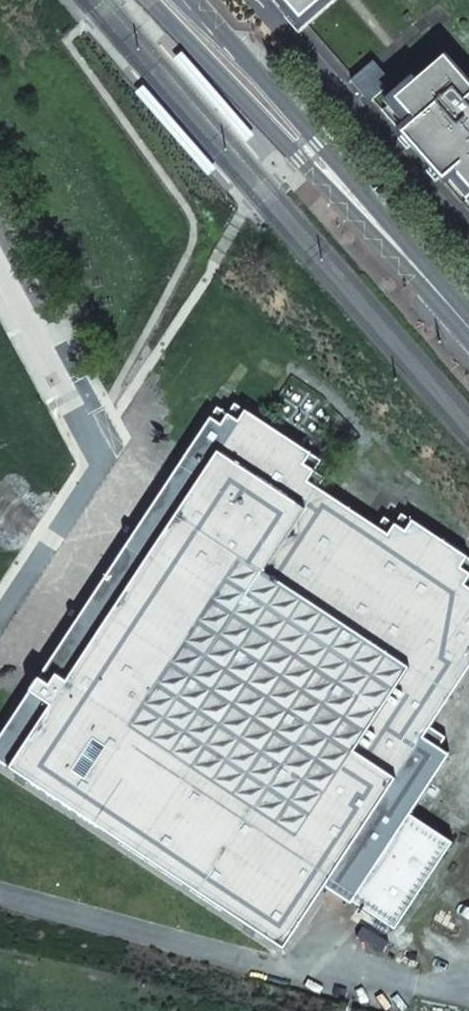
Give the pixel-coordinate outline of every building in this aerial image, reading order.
[(395,0),(284,0),(355,80),(362,74),(380,94),(373,100),(468,209),(468,85),(395,0)] [(355,80),(373,100),(380,94),(362,74),(355,80)] [(234,404),(227,415),(238,422),(245,411),(234,404)] [(210,419),(221,426),(227,415),(217,409),(210,419)] [(394,930),(452,844),(409,815),(449,757),(437,749),(422,739),(429,729),(468,669),(468,590),(463,585),(468,577),(468,575),(459,568),(466,558),(411,521),(404,531),(394,525),(386,536),(377,529),(317,490),(307,483),(314,472),(303,465),(310,455),(245,411),(238,422),(227,415),(221,426),(210,419),(174,474),(184,481),(177,491),(187,498),(218,453),(303,510),(263,574),(407,670),(353,753),(395,780),(324,887),(350,904),(352,901),(394,930)] [(282,950),(324,887),(395,780),(353,753),(407,670),(263,574),(303,510),(218,453),(187,498),(65,682),(55,676),(48,686),(38,679),(0,736),(0,763),(282,950)] [(310,455),(303,465),(314,472),(320,462),(310,455)] [(325,479),(314,472),(307,483),(317,490),(325,479)] [(174,474),(38,679),(48,686),(55,676),(65,682),(187,498),(177,491),(184,481),(174,474)] [(401,515),(394,525),(404,531),(411,521),(401,515)] [(384,518),(377,529),(386,536),(394,525),(384,518)] [(459,568),(468,575),(468,560),(466,558),(459,568)] [(429,729),(422,739),(437,749),(444,740),(429,729)]
